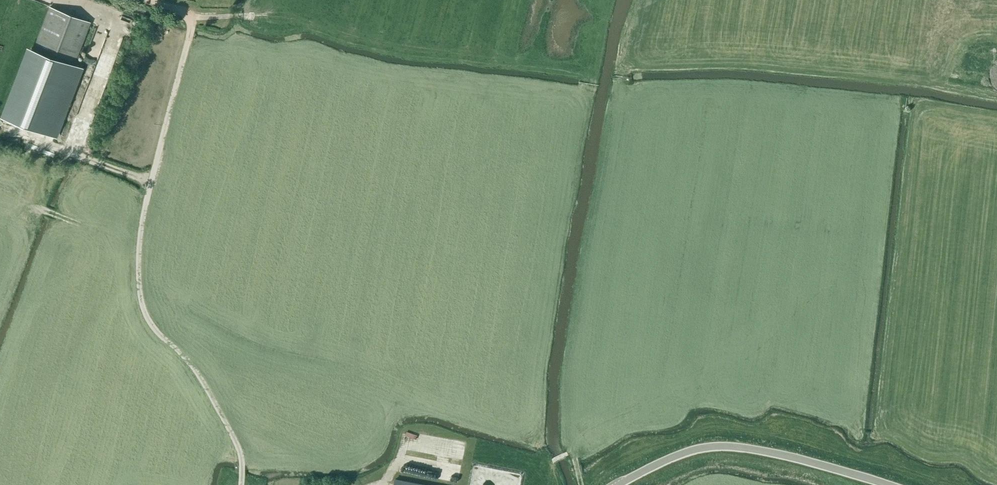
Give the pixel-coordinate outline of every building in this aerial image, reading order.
[(33,49),(73,64),(89,22),(49,7),(33,49)] [(98,25),(84,57),(95,61),(109,29),(98,25)] [(27,49),(0,118),(0,119),(57,139),(84,70),(27,49)]
